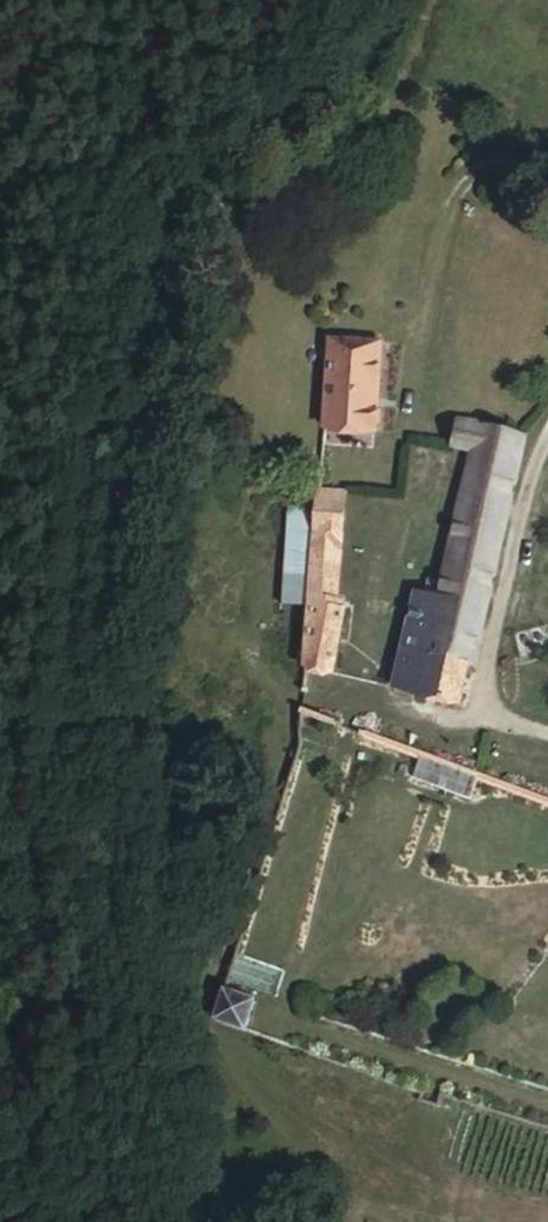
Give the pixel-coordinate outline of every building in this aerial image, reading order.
[(384,340),(331,337),(323,425),(347,428),(374,431),(384,340)] [(460,698),(521,431),(458,417),(452,439),(474,446),(444,578),(441,592),(427,653),(418,690),(460,698)] [(318,487),(309,597),(331,601),(342,489),(318,487)] [(441,592),(444,578),(428,575),(425,587),(441,592)] [(427,653),(441,592),(425,587),(415,586),(401,647),(427,653)] [(309,597),(303,665),(329,671),(345,605),(331,601),(309,597)] [(393,684),(418,690),(427,653),(401,647),(393,684)] [(482,776),(425,756),(417,779),(475,798),(482,776)] [(251,993),(222,983),(211,1017),(239,1027),(251,993)]
